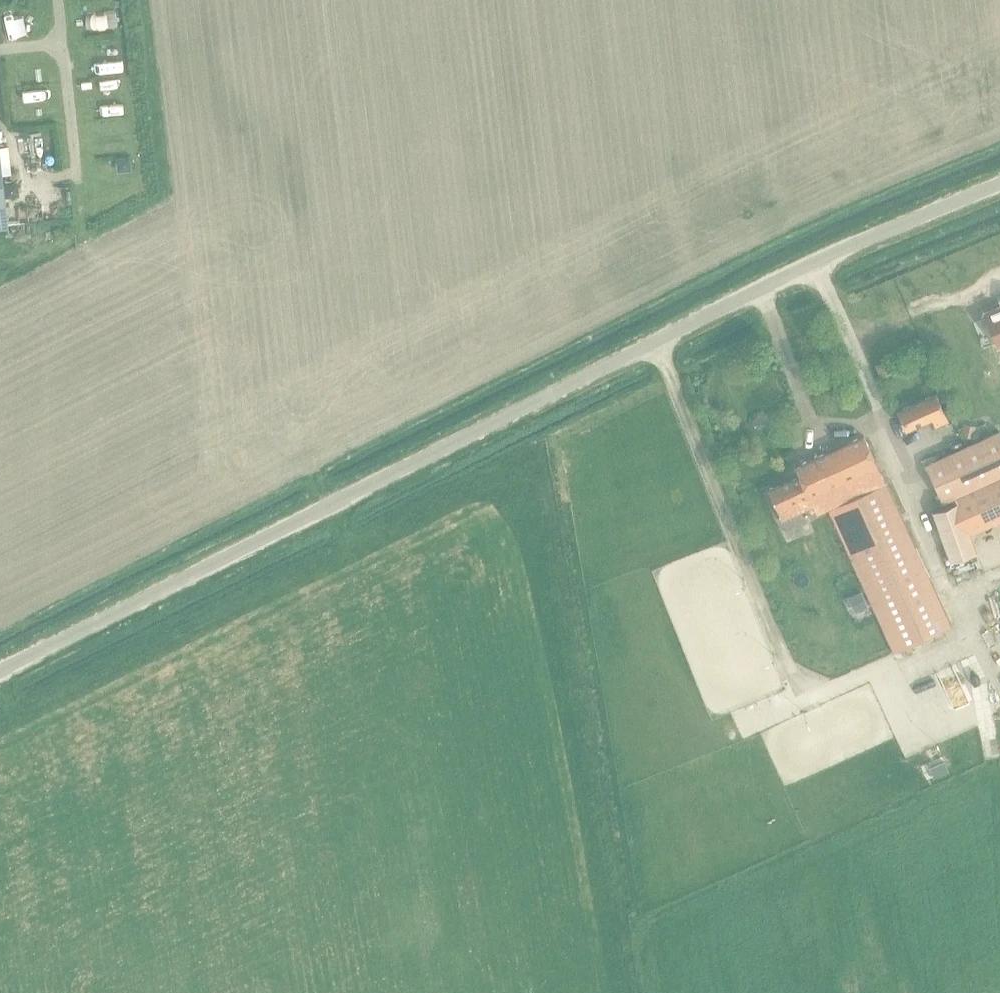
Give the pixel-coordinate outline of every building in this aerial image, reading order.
[(97,18),(127,17),(127,5),(97,6),(97,18)] [(52,84),(51,71),(27,73),(28,86),(52,84)] [(986,313),(998,342),(999,342),(999,307),(986,313)] [(935,430),(947,424),(934,397),(897,416),(905,433),(931,421),(935,430)] [(999,523),(999,435),(999,433),(923,467),(940,505),(952,500),(954,505),(931,514),(948,563),(974,554),(968,538),(999,523)] [(885,482),(863,435),(794,466),(799,476),(768,490),(781,519),(804,509),(807,516),(815,513),(816,514),(827,508),(893,653),(951,627),(885,482)] [(827,534),(802,543),(814,574),(838,565),(827,534)]
